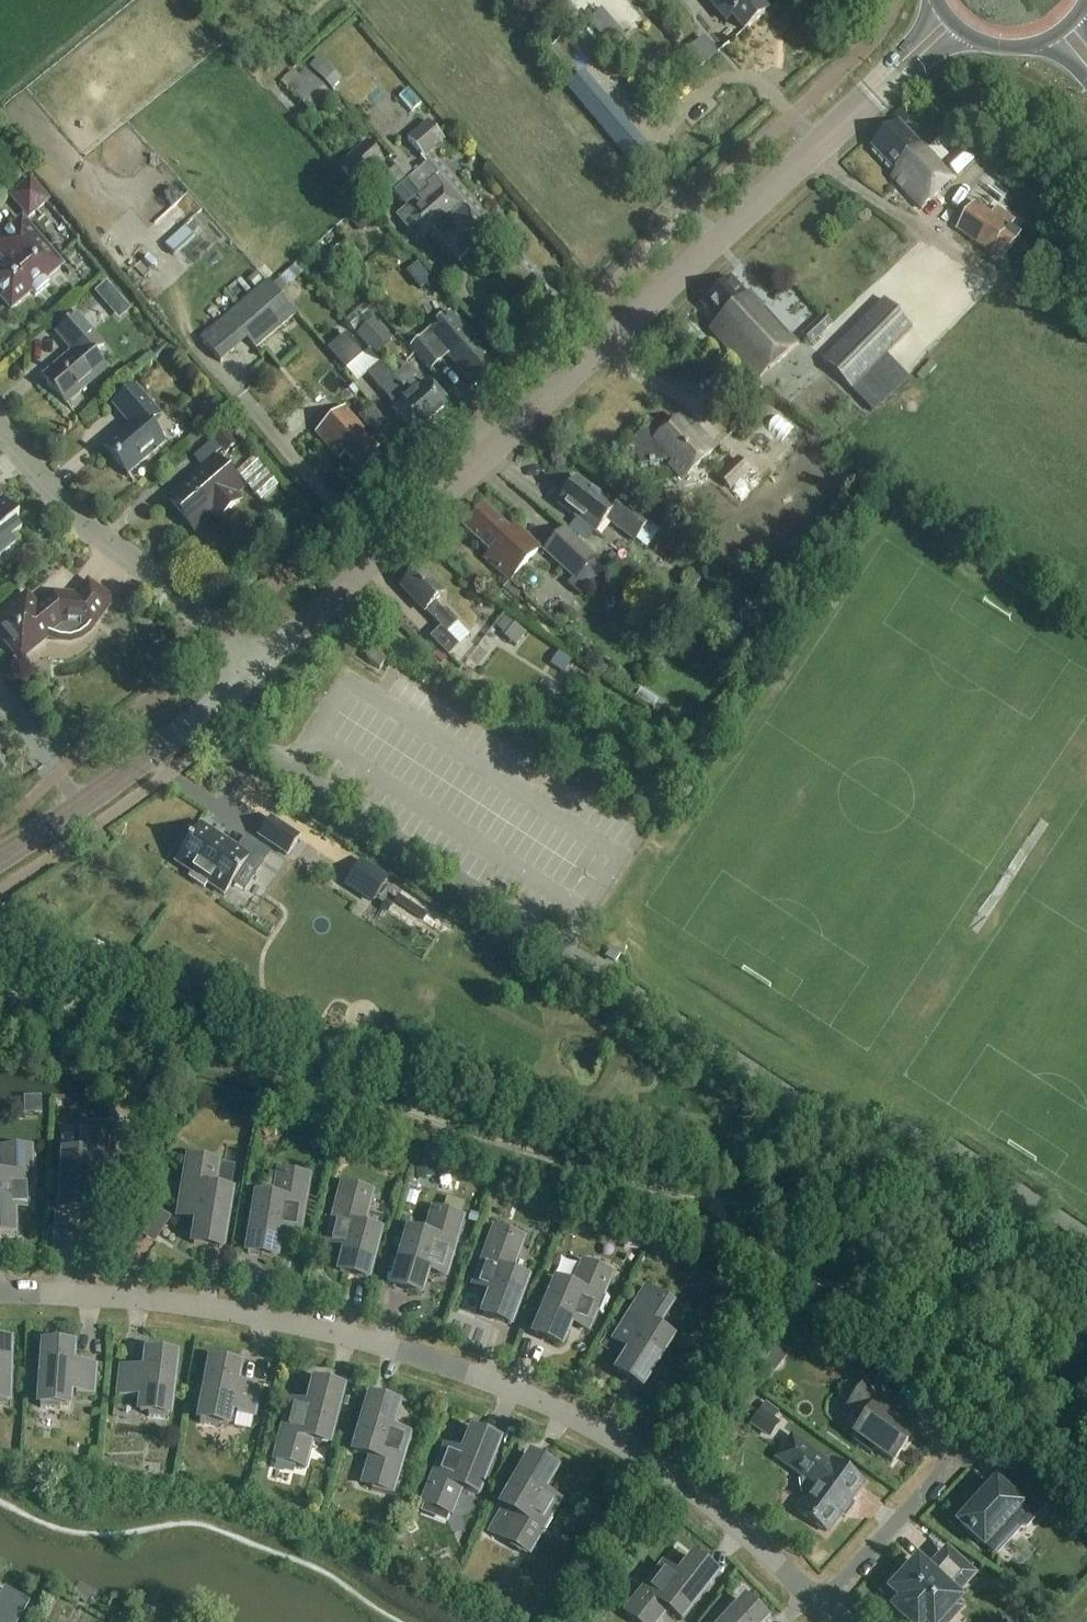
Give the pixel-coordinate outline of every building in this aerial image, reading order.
[(733,17),(745,31),(765,14),(753,0),(708,0),(727,22),(733,17)] [(709,34),(694,43),(705,60),(720,51),(709,34)] [(310,69),(332,92),(341,84),(318,60),(310,69)] [(287,90),(309,113),(329,95),(307,72),(287,90)] [(582,105),(635,167),(652,153),(599,91),(582,105)] [(409,142),(424,160),(445,141),(429,123),(409,142)] [(893,179),(923,210),(953,181),(899,125),(873,150),(897,175),(893,179)] [(337,168),(356,190),(384,166),(366,144),(337,168)] [(399,160),(392,166),(418,197),(416,199),(425,210),(432,203),(465,241),(467,238),(472,244),(471,244),(474,247),(487,235),(465,212),(468,209),(427,165),(415,177),(399,160)] [(418,197),(392,166),(386,171),(402,188),(396,194),(410,209),(399,218),(420,241),(431,230),(460,260),(474,247),(471,244),(472,244),(467,238),(465,241),(432,203),(425,210),(416,199),(418,197)] [(11,198),(29,218),(48,202),(30,181),(11,198)] [(956,232),(992,256),(1011,228),(976,204),(956,232)] [(349,221),(362,235),(375,222),(363,209),(349,221)] [(11,310),(32,292),(36,296),(49,285),(46,281),(62,267),(22,221),(0,240),(0,255),(6,263),(0,268),(0,297),(11,310)] [(336,262),(345,255),(338,246),(329,254),(336,262)] [(431,282),(418,265),(407,274),(420,291),(431,282)] [(290,287),(304,275),(296,266),(273,286),(279,293),(289,285),(290,287)] [(717,323),(710,330),(756,380),(795,344),(748,294),(745,297),(729,279),(701,305),(717,323)] [(200,340),(221,363),(247,341),(255,351),(297,315),(268,281),(200,340)] [(106,285),(97,293),(102,299),(109,300),(114,295),(106,285)] [(885,358),(912,330),(883,301),(822,363),(851,392),(873,414),(907,380),(885,358)] [(496,374),(483,359),(487,355),(450,314),(411,348),(431,371),(448,356),(475,387),(478,384),(482,387),(496,374)] [(801,336),(810,346),(832,325),(823,315),(801,336)] [(55,391),(67,404),(106,370),(93,355),(104,346),(77,316),(56,334),(72,352),(43,377),(47,381),(48,386),(51,389),(55,391)] [(357,335),(375,355),(392,340),(374,320),(357,335)] [(329,351),(347,371),(364,356),(346,336),(329,351)] [(382,364),(381,365),(433,426),(440,420),(442,422),(450,415),(448,413),(451,410),(426,383),(419,389),(412,382),(415,379),(406,368),(394,379),(382,364)] [(433,426),(381,365),(368,376),(390,401),(389,401),(396,410),(392,413),(416,440),(419,438),(421,440),(430,433),(428,431),(433,426)] [(105,448),(127,475),(164,443),(149,426),(161,416),(136,387),(114,406),(131,426),(105,448)] [(374,454),(378,448),(345,410),(316,435),(338,461),(345,455),(360,474),(378,459),(374,454)] [(651,430),(648,430),(646,431),(643,432),(641,434),(639,435),(637,437),(635,440),(633,442),(632,444),(631,447),(631,450),(631,453),(631,455),(631,458),(632,461),(633,463),(635,466),(636,468),(637,468),(667,463),(670,459),(673,463),(670,466),(683,480),(715,451),(705,440),(699,445),(677,421),(664,433),(662,432),(659,431),(657,430),(654,430),(651,430)] [(214,441),(225,455),(235,446),(224,433),(214,441)] [(235,496),(242,490),(216,460),(172,498),(198,528),(213,515),(218,521),(240,502),(235,496)] [(719,478),(730,490),(749,471),(738,460),(719,478)] [(650,520),(621,499),(614,508),(576,479),(557,505),(578,520),(594,533),(595,534),(606,520),(634,541),(635,539),(650,521),(650,520)] [(16,543),(11,538),(22,530),(13,518),(16,516),(3,500),(0,502),(0,555),(16,543)] [(488,553),(482,559),(508,583),(538,551),(512,526),(508,531),(484,508),(463,530),(488,553)] [(543,552),(575,582),(596,558),(564,529),(543,552)] [(401,589),(426,614),(440,628),(430,638),(449,657),(459,647),(447,634),(457,624),(447,610),(442,611),(435,603),(442,597),(418,573),(401,589)] [(783,577),(774,590),(784,596),(792,583),(783,577)] [(21,659),(50,635),(52,636),(56,639),(60,640),(64,641),(68,639),(72,637),(75,633),(76,629),(77,627),(92,628),(112,601),(89,584),(78,598),(53,596),(37,609),(27,596),(0,618),(0,633),(21,659)] [(504,618),(497,629),(507,636),(514,626),(504,618)] [(514,626),(507,636),(505,638),(517,648),(527,635),(514,626)] [(751,648),(761,636),(753,631),(744,642),(751,648)] [(367,660),(379,670),(386,661),(373,651),(367,660)] [(563,674),(572,662),(559,653),(551,665),(563,674)] [(712,677),(725,687),(734,675),(721,665),(712,677)] [(271,819),(259,838),(288,857),(300,839),(271,819)] [(197,831),(176,864),(193,875),(190,879),(205,889),(208,885),(225,896),(233,884),(258,847),(246,838),(238,850),(228,843),(201,825),(197,831)] [(386,880),(362,864),(347,886),(371,902),(386,880)] [(606,956),(616,962),(621,955),(611,949),(606,956)] [(111,1150),(113,1127),(93,1126),(93,1129),(84,1129),(83,1156),(64,1155),(61,1211),(90,1213),(91,1188),(109,1189),(110,1169),(114,1170),(115,1150),(111,1150)] [(10,1151),(1,1151),(2,1179),(0,1179),(0,1235),(14,1235),(13,1210),(32,1209),(31,1190),(34,1190),(34,1170),(30,1170),(30,1147),(10,1148),(10,1151)] [(217,1164),(209,1163),(209,1160),(190,1156),(186,1179),(183,1178),(179,1198),(183,1198),(180,1217),(198,1220),(194,1245),(222,1250),(231,1194),(213,1192),(217,1164)] [(414,1166),(417,1182),(434,1179),(431,1163),(414,1166)] [(305,1199),(309,1176),(289,1173),(288,1176),(280,1175),(275,1202),(257,1199),(248,1254),(276,1259),(280,1234),(298,1237),(302,1218),(305,1218),(308,1199),(305,1199)] [(346,1249),(340,1273),(368,1280),(379,1235),(383,1218),(366,1213),(371,1195),(363,1193),(363,1189),(344,1184),(338,1206),(335,1206),(330,1225),(333,1225),(329,1244),(346,1249)] [(149,1197),(132,1220),(157,1239),(175,1216),(149,1197)] [(427,1239),(409,1234),(393,1287),(421,1295),(428,1271),(445,1276),(451,1258),(454,1259),(460,1240),(456,1239),(463,1217),(444,1211),(443,1215),(435,1212),(427,1239)] [(569,1218),(571,1236),(585,1234),(583,1216),(569,1218)] [(482,1268),(475,1286),(492,1293),(484,1316),(511,1326),(526,1282),(509,1276),(522,1241),(514,1238),(515,1235),(496,1228),(489,1250),(485,1248),(479,1267),(482,1268)] [(535,1335),(561,1346),(571,1323),(588,1331),(596,1313),(599,1314),(607,1296),(603,1294),(612,1273),(593,1266),(592,1269),(584,1266),(574,1291),(557,1284),(535,1335)] [(663,1302),(665,1300),(648,1289),(636,1309),(633,1307),(623,1323),(626,1325),(616,1342),(631,1351),(618,1373),(642,1388),(672,1340),(656,1330),(670,1307),(663,1302)] [(8,1407),(9,1386),(12,1387),(12,1367),(9,1367),(10,1345),(0,1344),(0,1406),(8,1407)] [(41,1388),(40,1408),(60,1410),(60,1406),(69,1407),(70,1390),(76,1390),(76,1395),(93,1396),(95,1366),(78,1364),(78,1368),(72,1367),(73,1348),(44,1346),(43,1369),(39,1369),(38,1388),(41,1388)] [(140,1413),(149,1414),(148,1417),(168,1420),(176,1358),(148,1355),(145,1373),(139,1372),(139,1369),(123,1367),(119,1397),(136,1399),(136,1395),(142,1396),(140,1413)] [(242,1388),(236,1387),(239,1369),(211,1363),(207,1385),(204,1385),(200,1404),(203,1404),(199,1424),(219,1428),(220,1424),(228,1426),(231,1409),(237,1411),(237,1415),(253,1418),(259,1388),(243,1385),(242,1388)] [(883,1370),(876,1380),(888,1387),(894,1378),(883,1370)] [(914,1434),(903,1426),(912,1413),(868,1381),(846,1412),(863,1423),(855,1435),(859,1437),(855,1442),(870,1452),(873,1448),(893,1463),(914,1434)] [(281,1441),(275,1463),(294,1468),(295,1465),(304,1467),(310,1441),(328,1445),(342,1391),(315,1384),(309,1408),(291,1404),(286,1422),(283,1422),(278,1441),(281,1441)] [(406,1456),(403,1455),(409,1436),(391,1431),(398,1407),(371,1399),(355,1453),(372,1458),(365,1484),(373,1487),(372,1490),(391,1496),(397,1474),(401,1475),(406,1456)] [(344,1400),(342,1409),(350,1411),(352,1402),(344,1400)] [(749,1426),(769,1440),(780,1425),(760,1411),(749,1426)] [(423,1507),(441,1514),(443,1511),(451,1514),(461,1489),(478,1496),(499,1444),(472,1433),(463,1456),(446,1450),(439,1468),(435,1466),(428,1485),(431,1486),(423,1507)] [(798,1512),(826,1533),(862,1483),(834,1462),(830,1467),(793,1440),(779,1459),(804,1477),(801,1482),(803,1495),(808,1498),(798,1512)] [(505,1539),(512,1543),(510,1546),(528,1556),(539,1537),(542,1538),(552,1521),(549,1520),(559,1503),(543,1494),(555,1472),(531,1458),(503,1506),(519,1515),(505,1539)] [(959,1525),(984,1547),(998,1531),(1004,1537),(1009,1537),(1019,1527),(1021,1530),(1027,1529),(1047,1507),(1013,1477),(1001,1490),(996,1485),(993,1488),(987,1482),(977,1493),(976,1492),(965,1504),(972,1510),(959,1525)] [(894,1611),(907,1621),(940,1621),(959,1602),(954,1597),(971,1578),(947,1555),(929,1574),(917,1564),(902,1581),(898,1577),(884,1592),(899,1606),(894,1611)] [(625,1616),(633,1621),(657,1621),(667,1609),(682,1620),(716,1576),(693,1559),(678,1579),(664,1567),(652,1582),(649,1580),(636,1595),(639,1598),(625,1616)] [(29,1605),(17,1598),(7,1615),(0,1611),(0,1621),(19,1621),(29,1605)] [(766,1621),(745,1602),(729,1619),(727,1617),(722,1621),(765,1621),(766,1621)]
